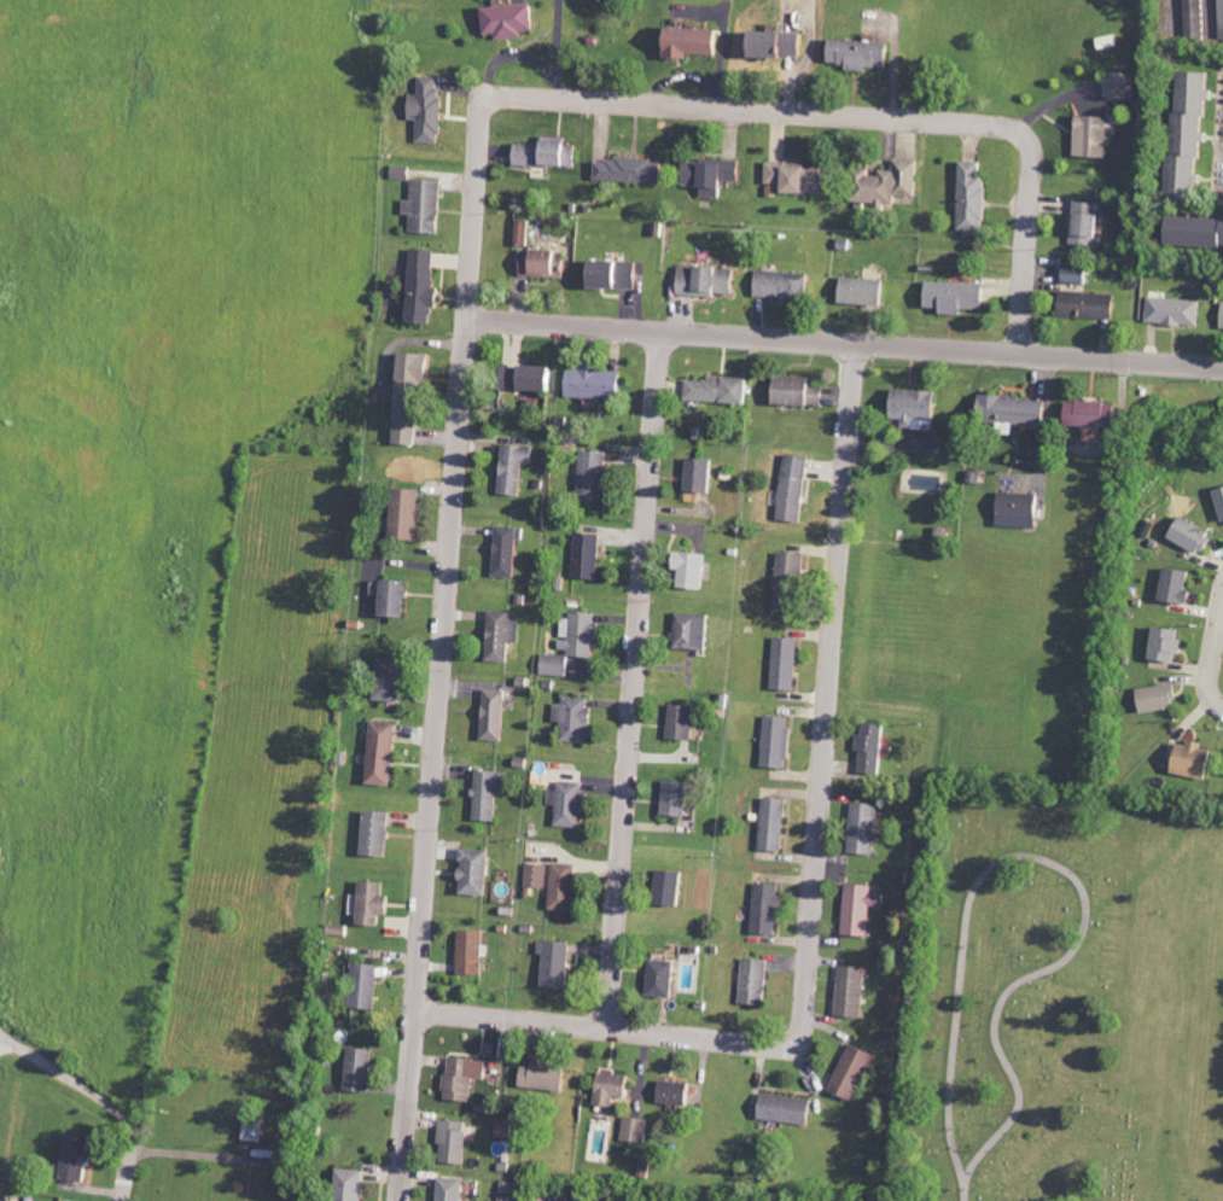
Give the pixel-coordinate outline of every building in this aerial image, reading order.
[(1165,34),(1222,34),(1222,0),(1165,0),(1165,34)] [(540,6),(490,7),(490,35),(503,34),(503,40),(530,39),(530,32),(541,32),(540,6)] [(694,55),(724,56),(725,31),(671,28),(670,59),(694,60),(694,55)] [(811,34),(756,32),(755,57),(810,59),(811,34)] [(1117,45),(1114,34),(1094,39),(1097,51),(1117,45)] [(898,45),(839,40),(837,64),(854,66),(854,71),(876,73),(877,67),(896,69),(898,45)] [(1134,100),(1134,73),(1110,72),(1109,99),(1134,100)] [(1160,199),(1194,201),(1195,176),(1188,176),(1188,159),(1194,159),(1195,117),(1201,117),(1202,73),(1173,72),(1171,113),(1163,113),(1160,199)] [(421,143),(445,145),(449,78),(427,77),(425,95),(416,95),(414,120),(423,120),(421,143)] [(1071,157),(1105,158),(1106,117),(1072,116),(1071,157)] [(581,168),(582,145),(572,145),(573,138),(549,138),(548,145),(519,144),(519,166),(581,168)] [(600,181),(666,184),(666,161),(601,159),(600,181)] [(706,198),(727,199),(728,182),(745,182),(746,162),(688,160),(687,186),(706,188),(706,198)] [(922,161),(899,160),(898,171),(883,171),(883,177),(872,176),(873,170),(859,170),(858,203),(898,205),(899,197),(921,197),(922,161)] [(953,231),(980,231),(982,162),(955,162),(953,231)] [(827,165),(770,164),(770,184),(788,185),(788,193),(827,194),(827,165)] [(446,182),(417,181),(416,201),(409,201),(409,215),(415,215),(414,233),(445,234),(446,182)] [(1095,203),(1069,202),(1067,245),(1093,246),(1095,203)] [(1155,244),(1222,247),(1222,218),(1156,216),(1155,244)] [(531,221),(520,221),(519,246),(530,247),(531,221)] [(440,251),(415,250),(412,325),(436,326),(437,309),(444,309),(445,290),(438,289),(440,251)] [(568,252),(526,250),(525,276),(567,277),(568,252)] [(641,263),(599,262),(598,289),(640,290),(641,263)] [(1058,282),(1081,283),(1081,264),(1059,263),(1058,282)] [(739,297),(740,270),(683,267),(682,295),(739,297)] [(805,273),(761,271),(760,297),(804,299),(805,273)] [(834,303),(876,304),(876,279),(835,277),(834,303)] [(978,309),(979,283),(920,281),(919,307),(934,308),(934,313),(958,313),(958,309),(978,309)] [(1107,321),(1111,296),(1056,287),(1052,312),(1107,321)] [(1196,325),(1197,299),(1146,297),(1145,323),(1196,325)] [(399,445),(425,447),(431,355),(404,354),(399,445)] [(603,365),(584,364),(584,369),(572,369),(571,398),(616,399),(617,372),(603,371),(603,365)] [(557,392),(558,369),(508,367),(507,390),(557,392)] [(767,403),(820,405),(821,384),(805,384),(805,376),(768,374),(767,403)] [(742,403),(743,379),(684,376),(683,400),(742,403)] [(929,429),(930,390),(886,389),(885,418),(898,418),(898,428),(929,429)] [(1040,425),(1041,398),(973,396),(972,423),(993,423),(992,433),(1010,434),(1011,424),(1040,425)] [(1110,402),(1061,401),(1060,425),(1109,426),(1110,402)] [(498,495),(519,495),(520,462),(531,462),(531,445),(499,444),(498,495)] [(605,451),(578,451),(577,499),(604,500),(605,451)] [(805,456),(782,455),(779,520),(802,521),(805,456)] [(711,492),(711,459),(685,458),(684,492),(711,492)] [(1220,526),(1222,525),(1222,485),(1209,490),(1220,526)] [(417,489),(388,488),(386,540),(415,541),(417,489)] [(1034,493),(995,492),(993,527),(1033,528),(1034,493)] [(1198,555),(1209,533),(1174,515),(1162,537),(1198,555)] [(526,527),(492,527),(492,577),(513,577),(513,538),(525,539),(526,527)] [(598,535),(574,534),(573,578),(597,579),(598,535)] [(673,587),(698,589),(700,553),(669,551),(668,570),(674,570),(673,587)] [(803,553),(775,552),(774,579),(802,580),(803,553)] [(1182,604),(1188,572),(1161,568),(1156,599),(1182,604)] [(401,616),(402,580),(375,579),(374,615),(401,616)] [(517,642),(518,617),(508,617),(508,611),(484,610),(483,661),(504,662),(504,642),(517,642)] [(563,656),(593,657),(594,612),(568,612),(568,619),(565,619),(563,656)] [(707,614),(673,613),(672,648),(706,650),(707,614)] [(1175,663),(1178,640),(1177,640),(1179,630),(1151,626),(1146,658),(1175,663)] [(770,689),(794,690),(796,638),(772,637),(770,689)] [(574,655),(538,654),(537,675),(574,676),(574,655)] [(395,701),(396,657),(371,656),(370,700),(395,701)] [(1134,687),(1135,712),(1174,709),(1172,685),(1134,687)] [(501,690),(480,689),(478,740),(499,741),(501,690)] [(553,704),(552,723),(559,723),(559,742),(586,742),(587,696),(561,696),(561,704),(553,704)] [(666,739),(689,740),(690,705),(667,704),(666,739)] [(789,717),(762,716),(760,767),(787,768),(789,717)] [(363,784),(388,787),(395,724),(370,721),(363,784)] [(855,772),(878,773),(879,724),(859,723),(859,734),(856,734),(855,772)] [(1165,772),(1201,779),(1207,746),(1184,741),(1183,745),(1171,743),(1165,772)] [(493,821),(494,795),(504,796),(504,771),(473,771),(472,820),(493,821)] [(682,816),(683,781),(661,780),(659,815),(682,816)] [(554,805),(554,827),(579,828),(580,782),(557,781),(556,790),(547,790),(547,804),(554,805)] [(783,799),(760,798),(758,850),(782,851),(783,799)] [(874,803),(848,803),(847,853),(873,854),(874,803)] [(387,811),(361,811),(359,856),(385,856),(387,811)] [(485,895),(486,849),(457,848),(456,894),(485,895)] [(573,864),(550,863),(548,909),(571,911),(573,864)] [(524,888),(545,889),(546,865),(525,864),(524,888)] [(650,903),(675,907),(679,873),(655,870),(650,903)] [(354,925),(377,926),(377,915),(383,916),(384,882),(357,881),(356,898),(350,898),(349,915),(355,915),(354,925)] [(777,934),(778,884),(753,883),(751,934),(777,934)] [(865,936),(867,906),(879,907),(880,894),(869,893),(869,885),(842,884),(840,935),(865,936)] [(478,974),(480,931),(456,930),(455,973),(478,974)] [(566,988),(567,941),(540,941),(539,988),(566,988)] [(738,1003),(765,1004),(767,959),(740,958),(738,1003)] [(667,997),(669,960),(646,960),(645,997),(667,997)] [(375,965),(347,964),(346,1008),(374,1009),(375,965)] [(831,1015),(858,1018),(864,968),(838,965),(831,1015)] [(867,1052),(843,1045),(829,1094),(853,1101),(867,1052)] [(369,1092),(370,1049),(344,1048),(343,1091),(369,1092)] [(469,1101),(470,1077),(482,1078),(483,1060),(445,1058),(442,1100),(469,1101)] [(515,1086),(557,1094),(562,1068),(519,1060),(515,1086)] [(592,1106),(611,1106),(611,1096),(626,1097),(627,1074),(593,1073),(592,1106)] [(654,1102),(683,1106),(686,1083),(657,1079),(654,1102)] [(755,1120),(808,1123),(810,1097),(756,1094),(755,1120)] [(643,1144),(647,1120),(623,1116),(619,1140),(643,1144)] [(261,1141),(262,1120),(242,1119),(241,1140),(261,1141)] [(437,1163),(463,1164),(465,1121),(439,1120),(437,1163)] [(96,1135),(69,1134),(67,1180),(91,1181),(91,1166),(95,1167),(96,1135)] [(360,1170),(332,1169),(331,1200),(359,1200),(360,1170)] [(435,1178),(435,1200),(460,1200),(461,1179),(435,1178)] [(499,1192),(498,1200),(512,1200),(513,1193),(499,1192)]
